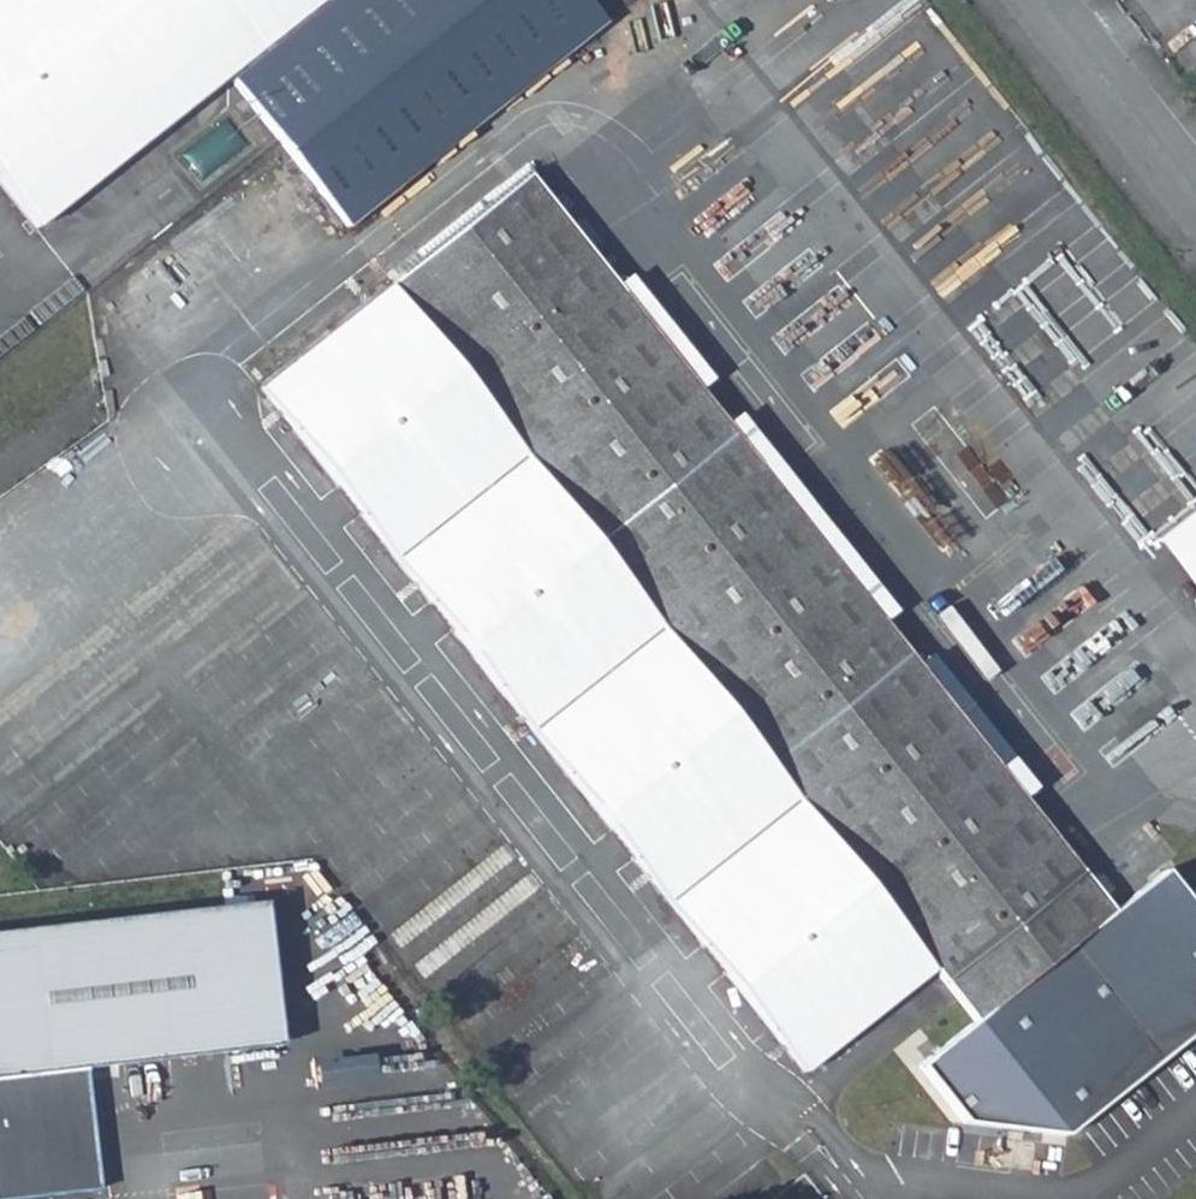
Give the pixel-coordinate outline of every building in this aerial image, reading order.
[(45,218),(228,74),(298,19),(323,0),(0,0),(0,159),(45,218)] [(605,22),(604,21),(588,0),(323,0),(298,19),(228,74),(278,138),(342,220),(351,217),(362,212),(417,169),(605,22)] [(674,171),(691,194),(933,9),(926,0),(899,0),(674,171)] [(997,135),(776,302),(796,328),(1016,160),(997,135)] [(1064,1137),(1194,1035),(1195,1001),(1195,911),(1164,870),(1111,910),(879,618),(912,592),(791,437),(756,464),(527,175),(389,282),(973,1022),(916,1067),(962,1124),(1064,1137)] [(934,973),(389,282),(260,388),(803,1076),(934,973)] [(1155,533),(1195,592),(1195,505),(1155,533)] [(245,898),(261,1042),(276,1040),(259,896),(245,898)] [(0,925),(0,1194),(95,1184),(82,1062),(261,1042),(245,898),(0,925)] [(374,1055),(317,1056),(318,1080),(375,1079),(374,1055)]
